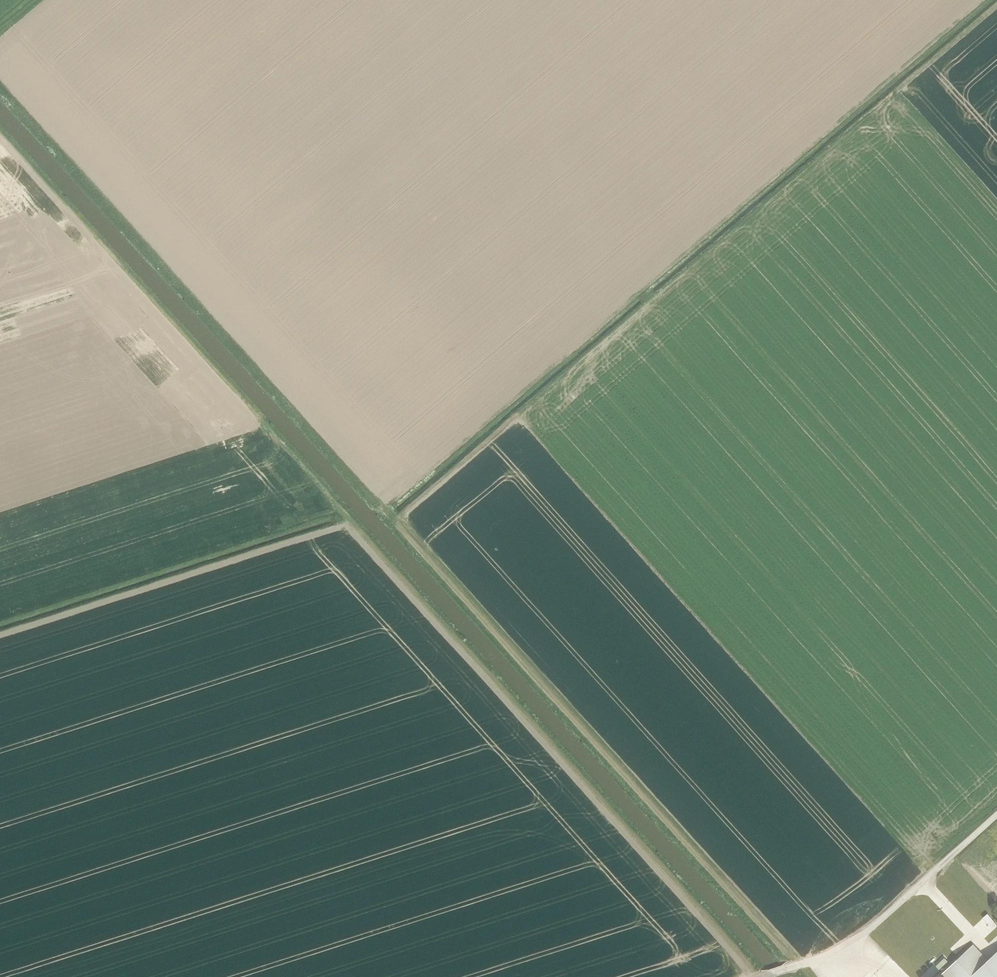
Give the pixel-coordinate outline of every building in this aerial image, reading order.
[(989,962),(973,945),(941,975),(943,976),(996,976),(996,955),(989,962)]
